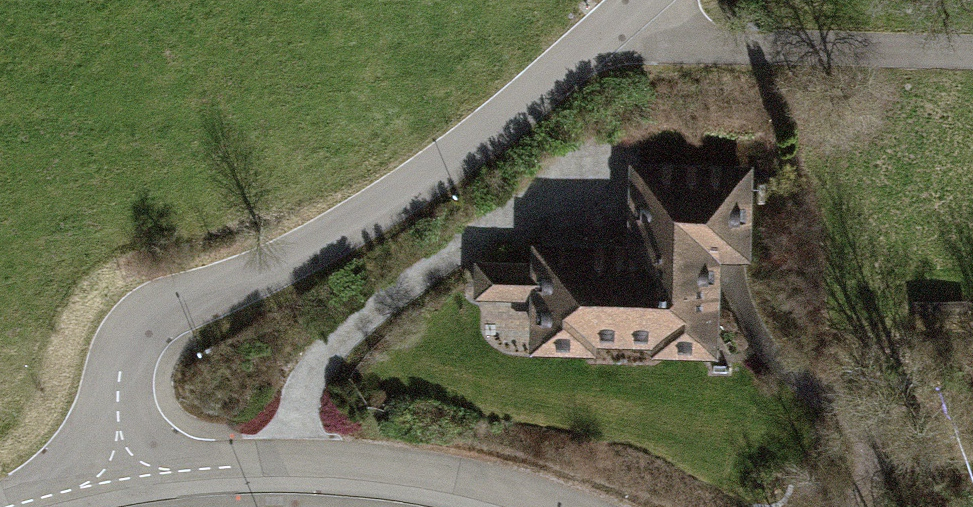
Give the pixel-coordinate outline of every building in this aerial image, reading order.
[(525,260),(464,260),(463,309),(515,309),(515,362),(709,364),(710,260),(741,260),(742,170),(624,169),(624,237),(526,236),(525,260)]
